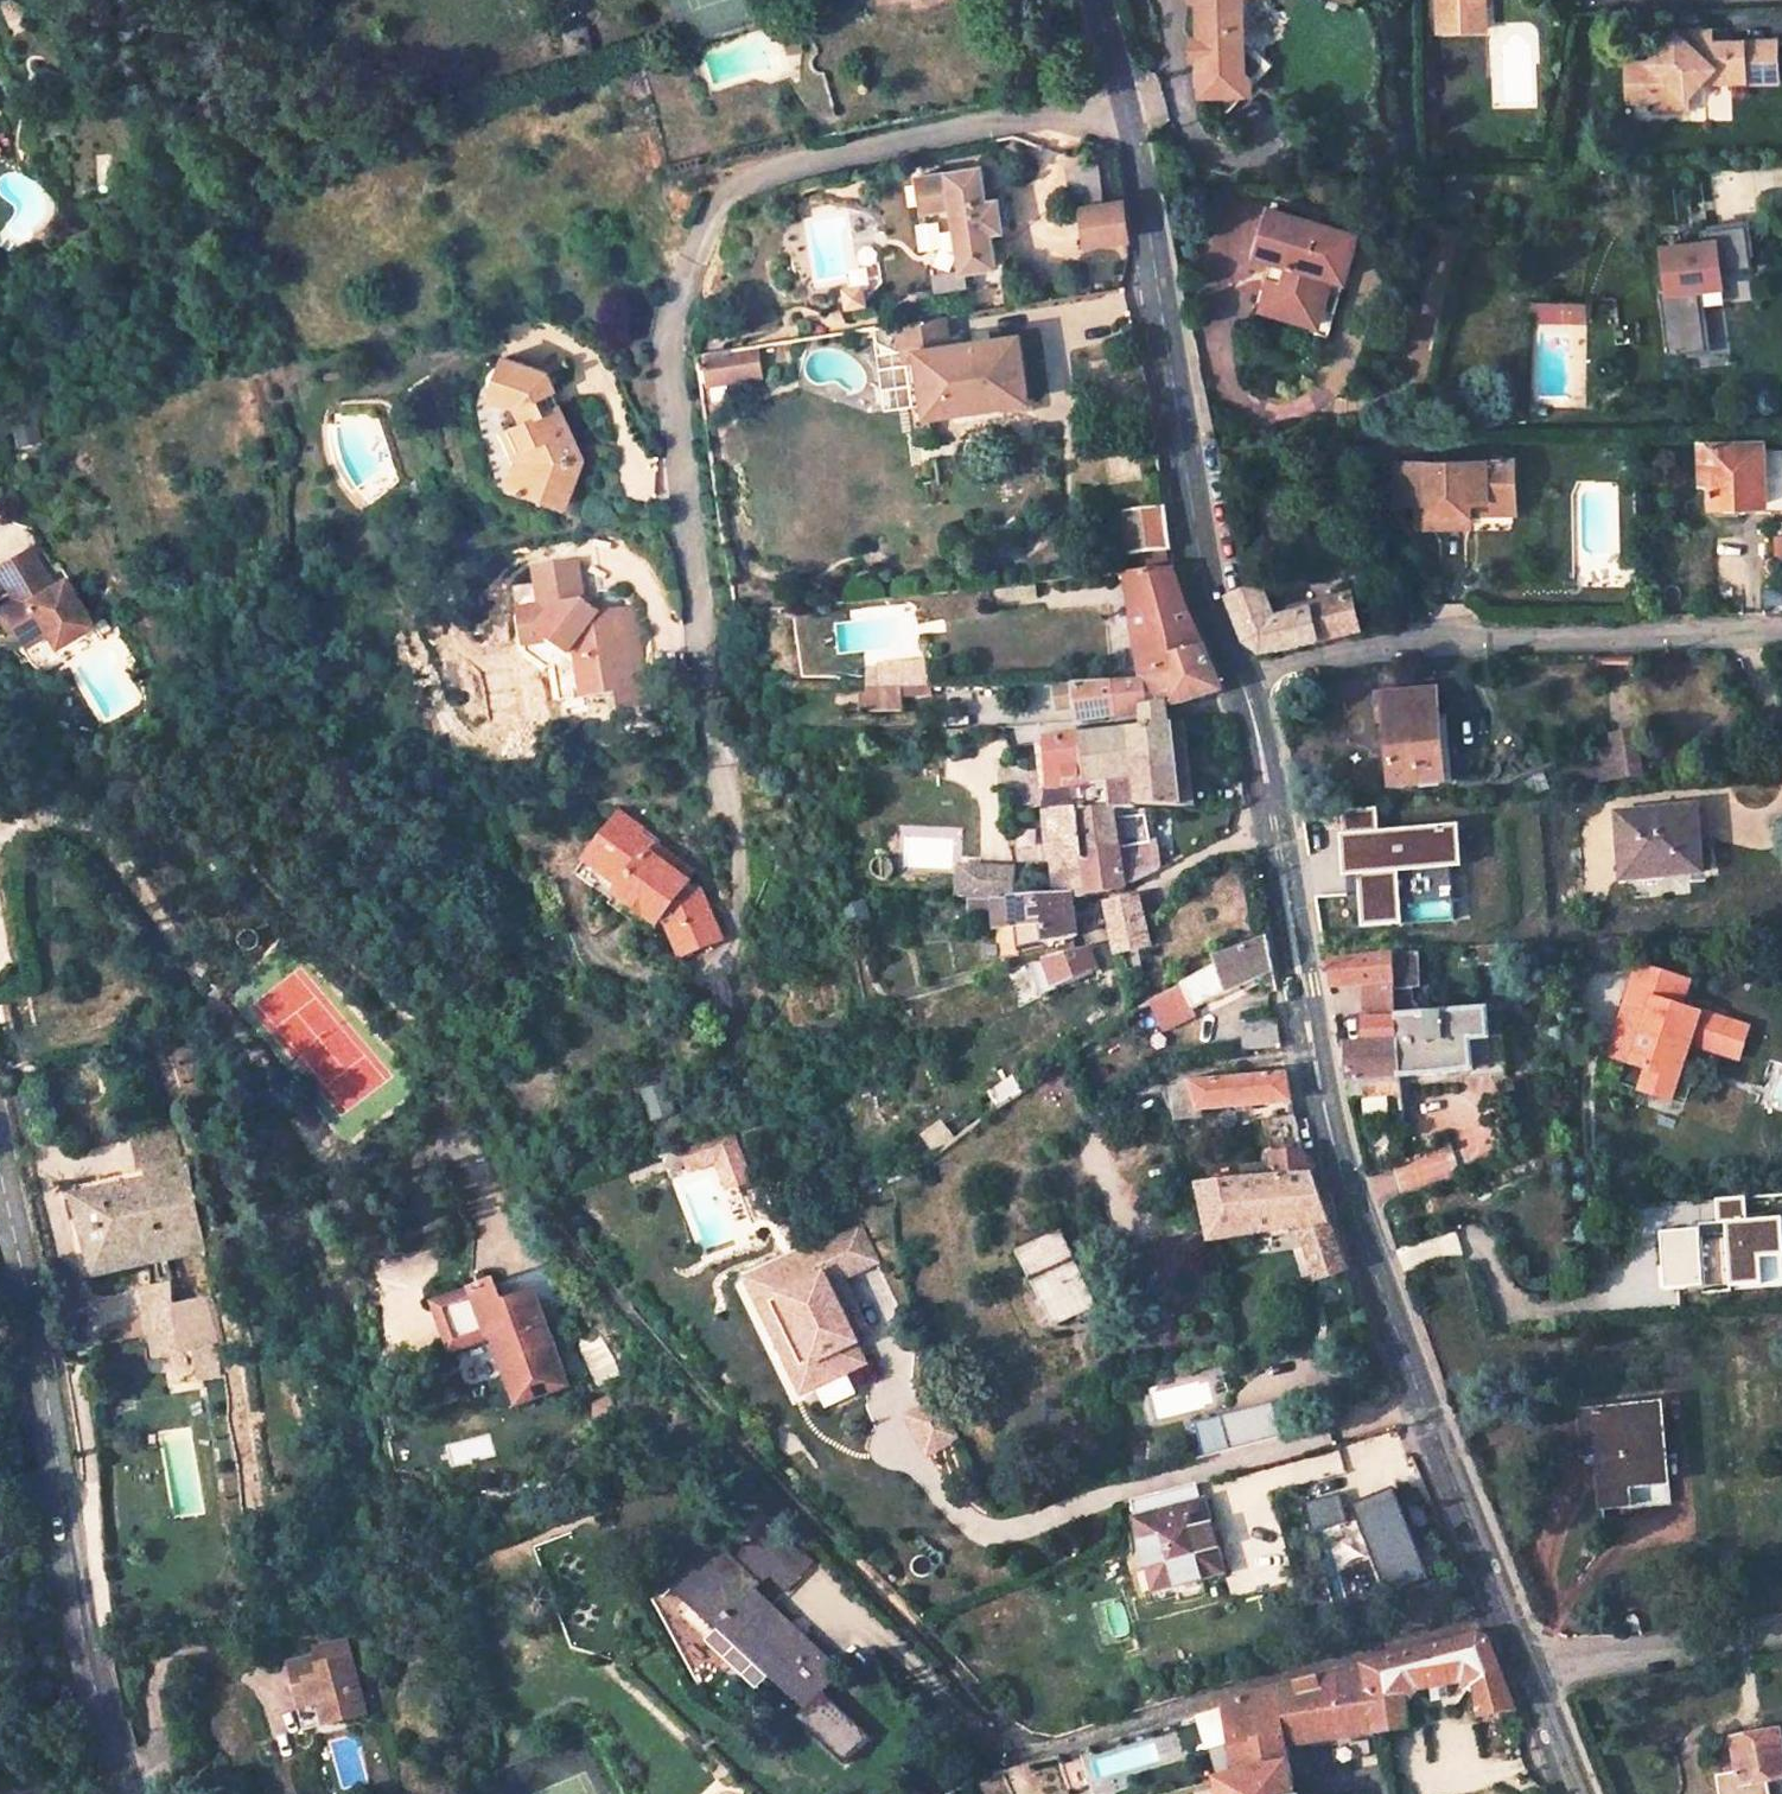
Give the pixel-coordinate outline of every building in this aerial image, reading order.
[(1198,2),(1200,86),(1221,108),(1247,81),(1232,65),(1246,50),(1224,28),(1240,12),(1240,0),(1198,0),(1198,2)] [(1431,32),(1457,30),(1456,12),(1478,11),(1477,0),(1430,0),(1431,32)] [(1710,28),(1678,29),(1648,60),(1625,61),(1626,100),(1652,100),(1652,112),(1685,110),(1685,102),(1697,81),(1779,78),(1778,38),(1710,41),(1710,28)] [(1261,65),(1246,50),(1232,65),(1247,81),(1261,65)] [(9,97),(0,84),(0,103),(9,97)] [(15,130),(0,110),(0,141),(15,130)] [(0,141),(0,152),(20,137),(15,130),(0,141)] [(1099,162),(1067,168),(1072,201),(1103,196),(1099,162)] [(919,178),(924,212),(954,208),(964,273),(998,267),(993,233),(1004,231),(1000,200),(988,201),(983,168),(919,178)] [(1082,209),(1088,246),(1130,239),(1126,201),(1082,209)] [(1361,230),(1273,205),(1260,253),(1280,258),(1267,305),(1322,321),(1336,274),(1348,278),(1361,230)] [(1657,250),(1669,354),(1711,349),(1706,309),(1754,304),(1745,228),(1703,233),(1704,244),(1657,250)] [(1583,304),(1534,300),(1532,318),(1582,322),(1583,304)] [(897,324),(875,327),(878,342),(901,355),(910,353),(911,362),(924,360),(932,412),(933,415),(1032,399),(1022,337),(978,344),(977,334),(953,338),(949,315),(905,322),(903,323),(897,324)] [(762,345),(704,354),(709,382),(761,374),(759,360),(764,359),(762,345)] [(924,360),(911,362),(920,414),(932,412),(924,360)] [(500,432),(514,465),(526,461),(531,466),(521,492),(563,510),(580,459),(542,377),(501,361),(487,398),(512,409),(519,424),(500,432)] [(1759,443),(1701,445),(1702,471),(1712,471),(1713,502),(1718,502),(1718,515),(1761,513),(1759,443)] [(1520,457),(1422,461),(1423,500),(1423,524),(1474,524),(1473,510),(1473,499),(1521,499),(1520,457)] [(1760,458),(1761,513),(1781,513),(1781,457),(1760,458)] [(504,486),(521,492),(531,466),(526,461),(514,465),(504,486)] [(1423,500),(1422,461),(1401,461),(1402,500),(1423,500)] [(1521,510),(1521,499),(1473,499),(1473,510),(1521,510)] [(1167,508),(1126,513),(1130,557),(1173,553),(1167,508)] [(6,605),(29,644),(51,631),(60,645),(94,625),(67,579),(53,587),(30,549),(0,567),(18,597),(6,605)] [(576,563),(533,569),(539,607),(518,611),(523,635),(537,632),(552,643),(558,635),(573,647),(576,662),(582,661),(585,675),(580,683),(582,697),(617,691),(613,665),(631,663),(622,611),(599,615),(584,604),(576,563)] [(1175,569),(1125,574),(1145,677),(1146,680),(1177,675),(1174,658),(1205,650),(1197,623),(1194,625),(1175,569)] [(1359,633),(1350,596),(1308,608),(1310,612),(1274,624),(1262,588),(1254,592),(1233,601),(1248,647),(1264,656),(1359,633)] [(1146,680),(1116,681),(1126,717),(1170,710),(1220,695),(1220,694),(1205,650),(1174,658),(1177,675),(1146,680)] [(952,663),(890,668),(891,688),(954,684),(952,663)] [(1078,684),(1082,724),(1108,721),(1126,717),(1116,681),(1078,684)] [(1432,693),(1372,697),(1374,722),(1382,723),(1386,783),(1440,779),(1432,693)] [(1181,725),(1168,727),(1174,787),(1186,787),(1181,725)] [(1174,787),(1168,727),(1081,739),(1085,784),(1108,782),(1110,809),(1136,809),(1207,810),(1206,787),(1186,787),(1174,787)] [(1081,739),(1042,744),(1034,745),(1037,785),(1045,785),(1042,819),(1047,864),(1080,860),(1079,851),(1073,813),(1110,809),(1108,782),(1085,784),(1081,739)] [(1628,739),(1609,741),(1611,750),(1614,776),(1633,774),(1628,739)] [(1079,851),(1115,847),(1110,809),(1073,813),(1079,851)] [(1375,811),(1339,814),(1343,867),(1355,866),(1356,879),(1360,931),(1453,924),(1449,871),(1460,870),(1457,828),(1376,835),(1375,811)] [(1610,814),(1611,867),(1664,866),(1664,875),(1691,874),(1689,812),(1610,814)] [(675,919),(697,909),(690,892),(624,843),(633,832),(611,816),(576,863),(611,890),(606,897),(648,927),(661,909),(675,919)] [(1155,872),(1148,844),(1115,847),(1120,887),(1128,886),(1155,872)] [(1120,887),(1115,847),(1079,851),(1080,860),(1086,899),(1086,901),(1121,893),(1120,887)] [(884,861),(881,860),(877,861),(874,863),(871,866),(870,872),(870,876),(874,881),(878,883),(881,883),(886,882),(889,880),(890,878),(892,873),(891,868),(888,863),(886,861),(884,861)] [(1047,864),(1051,900),(1067,901),(1068,904),(1086,899),(1080,860),(1047,864)] [(1355,866),(1343,867),(1344,880),(1356,879),(1355,866)] [(1664,866),(1611,867),(1611,877),(1664,875),(1664,866)] [(975,899),(975,867),(956,867),(955,899),(975,899)] [(993,899),(1008,899),(1009,868),(975,867),(975,899),(993,899)] [(995,929),(1012,928),(1010,899),(1008,899),(993,899),(995,929)] [(1012,928),(1040,927),(1045,944),(1073,939),(1068,904),(1067,901),(1051,900),(1010,899),(1012,928)] [(1111,957),(1144,951),(1134,901),(1101,907),(1111,957)] [(861,904),(842,910),(850,932),(863,928),(859,917),(865,915),(861,904)] [(656,926),(670,958),(711,941),(697,909),(675,919),(656,926)] [(1178,986),(1190,1010),(1271,974),(1266,941),(1263,943),(1212,961),(1212,966),(1178,986)] [(1050,963),(1047,964),(1057,992),(1089,978),(1081,955),(1050,963)] [(1393,1023),(1412,1021),(1406,957),(1389,958),(1393,1023)] [(1389,958),(1332,963),(1333,991),(1360,989),(1391,987),(1389,958)] [(1683,987),(1634,971),(1629,985),(1656,994),(1644,1029),(1629,1024),(1622,1042),(1628,1044),(1622,1062),(1613,1088),(1666,1106),(1686,1047),(1710,1055),(1719,1028),(1701,1021),(1699,1017),(1689,1013),(1685,1016),(1675,1012),(1683,987)] [(1656,994),(1629,985),(1605,1057),(1622,1062),(1628,1044),(1622,1042),(1629,1024),(1644,1029),(1656,994)] [(1190,1010),(1178,986),(1147,1004),(1160,1031),(1193,1015),(1190,1010)] [(1391,987),(1360,989),(1362,1026),(1393,1023),(1391,987)] [(1510,1078),(1503,1013),(1412,1021),(1393,1023),(1397,1080),(1472,1074),(1472,1080),(1510,1078)] [(1272,1021),(1239,1029),(1243,1055),(1277,1048),(1272,1021)] [(1363,1050),(1347,1050),(1350,1084),(1397,1080),(1393,1023),(1362,1026),(1363,1050)] [(1742,1035),(1719,1028),(1710,1055),(1733,1063),(1742,1035)] [(1190,1113),(1191,1118),(1289,1108),(1283,1077),(1187,1086),(1190,1113)] [(1397,1080),(1350,1084),(1350,1102),(1399,1098),(1397,1080)] [(1172,1116),(1190,1113),(1187,1086),(1167,1093),(1172,1116)] [(939,1124),(920,1138),(934,1157),(953,1143),(939,1124)] [(680,1171),(708,1160),(718,1188),(740,1179),(721,1132),(673,1151),(680,1171)] [(134,1139),(140,1174),(176,1167),(171,1133),(134,1139)] [(1393,1167),(1403,1193),(1455,1173),(1445,1148),(1393,1167)] [(1301,1157),(1275,1159),(1278,1179),(1308,1176),(1301,1157)] [(92,1282),(201,1256),(184,1165),(176,1167),(140,1174),(142,1185),(67,1201),(92,1282)] [(1208,1243),(1298,1229),(1313,1282),(1324,1281),(1331,1304),(1351,1297),(1337,1259),(1308,1176),(1278,1179),(1194,1188),(1208,1243)] [(1201,1234),(1189,1189),(1161,1196),(1173,1241),(1201,1234)] [(851,1308),(841,1287),(875,1270),(855,1231),(773,1272),(786,1299),(767,1308),(800,1371),(808,1367),(819,1389),(862,1367),(847,1337),(836,1316),(851,1308)] [(1059,1234),(1017,1253),(1030,1283),(1034,1281),(1056,1326),(1092,1309),(1069,1263),(1072,1262),(1059,1234)] [(1300,1264),(1276,1269),(1281,1293),(1304,1287),(1300,1264)] [(786,1299),(773,1272),(754,1281),(767,1308),(786,1299)] [(170,1287),(140,1290),(154,1362),(218,1345),(210,1303),(174,1310),(170,1287)] [(481,1293),(422,1318),(440,1361),(482,1345),(510,1415),(559,1394),(523,1304),(492,1316),(481,1293)] [(836,1316),(847,1337),(862,1329),(851,1308),(836,1316)] [(601,1366),(586,1341),(566,1353),(583,1394),(606,1382),(601,1366)] [(808,1367),(800,1371),(811,1393),(819,1389),(808,1367)] [(603,1415),(597,1400),(579,1409),(579,1426),(591,1435),(603,1415)] [(929,1460),(961,1442),(938,1402),(906,1419),(929,1460)] [(1277,1439),(1268,1404),(1188,1425),(1197,1459),(1277,1439)] [(1653,1408),(1573,1415),(1576,1446),(1596,1445),(1598,1459),(1590,1459),(1595,1515),(1625,1513),(1623,1494),(1660,1491),(1653,1408)] [(1170,1589),(1222,1576),(1195,1485),(1125,1503),(1146,1575),(1165,1570),(1170,1589)] [(1427,1582),(1395,1488),(1351,1503),(1383,1596),(1427,1582)] [(1349,1520),(1339,1491),(1303,1503),(1313,1532),(1326,1528),(1349,1520)] [(768,1679),(804,1714),(820,1697),(840,1676),(770,1610),(797,1581),(754,1541),(732,1562),(714,1544),(670,1591),(715,1634),(717,1632),(768,1679)] [(1165,1570),(1146,1575),(1151,1594),(1170,1589),(1165,1570)] [(717,1632),(715,1634),(706,1642),(756,1689),(768,1679),(717,1632)] [(1287,1766),(1284,1750),(1376,1735),(1406,1730),(1400,1698),(1412,1685),(1457,1679),(1474,1691),(1478,1719),(1512,1714),(1484,1642),(1473,1640),(1222,1706),(1234,1779),(1217,1782),(1219,1793),(1291,1793),(1287,1766)] [(300,1686),(306,1707),(314,1704),(320,1726),(358,1715),(347,1673),(338,1643),(315,1648),(318,1657),(309,1659),(283,1666),(289,1689),(300,1686)] [(315,1648),(306,1651),(309,1658),(309,1659),(318,1657),(315,1648)] [(283,1691),(295,1733),(297,1732),(320,1726),(314,1704),(306,1707),(300,1686),(289,1689),(283,1691)] [(820,1697),(804,1714),(794,1725),(837,1766),(863,1737),(820,1697)] [(1731,1743),(1739,1783),(1720,1786),(1722,1793),(1771,1793),(1769,1783),(1781,1781),(1781,1772),(1775,1734),(1731,1743)]
